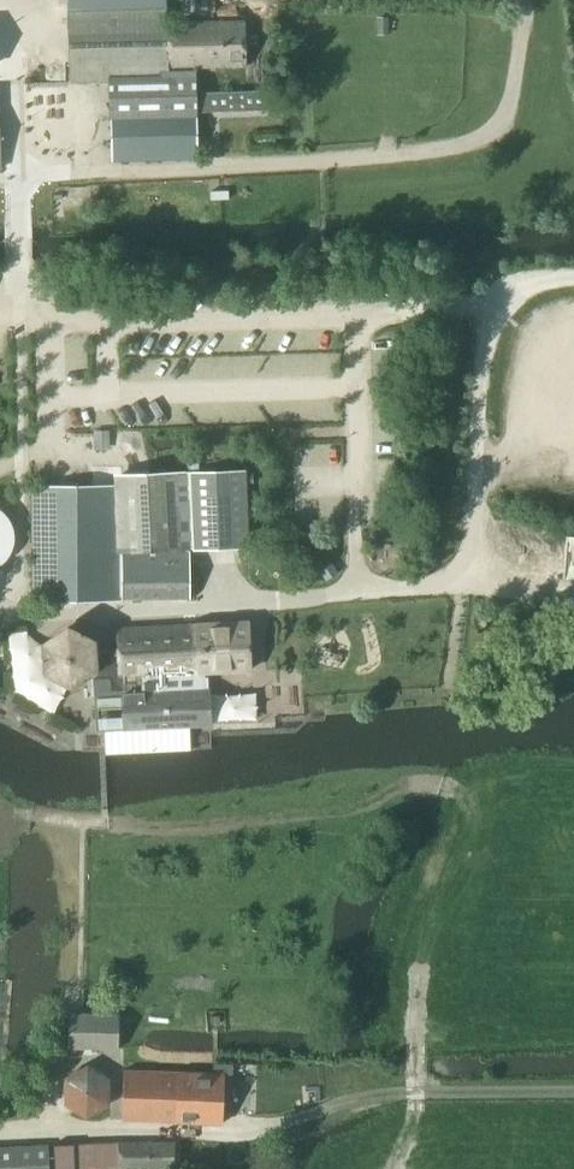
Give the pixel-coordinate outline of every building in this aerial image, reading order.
[(168,23),(167,0),(72,0),(74,83),(110,82),(112,160),(194,158),(192,68),(245,67),(244,21),(168,23)] [(189,599),(189,550),(247,548),(244,471),(120,473),(121,488),(32,488),(32,600),(189,599)] [(12,533),(11,527),(10,521),(7,515),(3,511),(0,508),(0,556),(1,555),(6,550),(9,545),(11,539),(12,533)] [(248,622),(195,624),(198,673),(203,672),(250,670),(248,622)] [(67,628),(43,643),(44,671),(70,683),(94,668),(98,731),(104,731),(106,754),(190,750),(190,743),(189,726),(210,725),(209,706),(208,689),(205,689),(203,672),(198,673),(195,624),(116,629),(118,659),(104,660),(94,660),(93,640),(67,628)] [(54,1048),(68,1048),(118,1049),(118,1014),(69,1013),(69,1021),(54,1020),(54,1048)] [(112,1078),(90,1063),(66,1074),(64,1100),(86,1115),(110,1104),(112,1078)] [(221,1125),(222,1074),(122,1071),(122,1120),(221,1125)] [(119,1168),(173,1168),(173,1142),(118,1142),(53,1145),(54,1168),(111,1168),(119,1168)] [(47,1144),(0,1147),(0,1168),(48,1168),(47,1144)]
